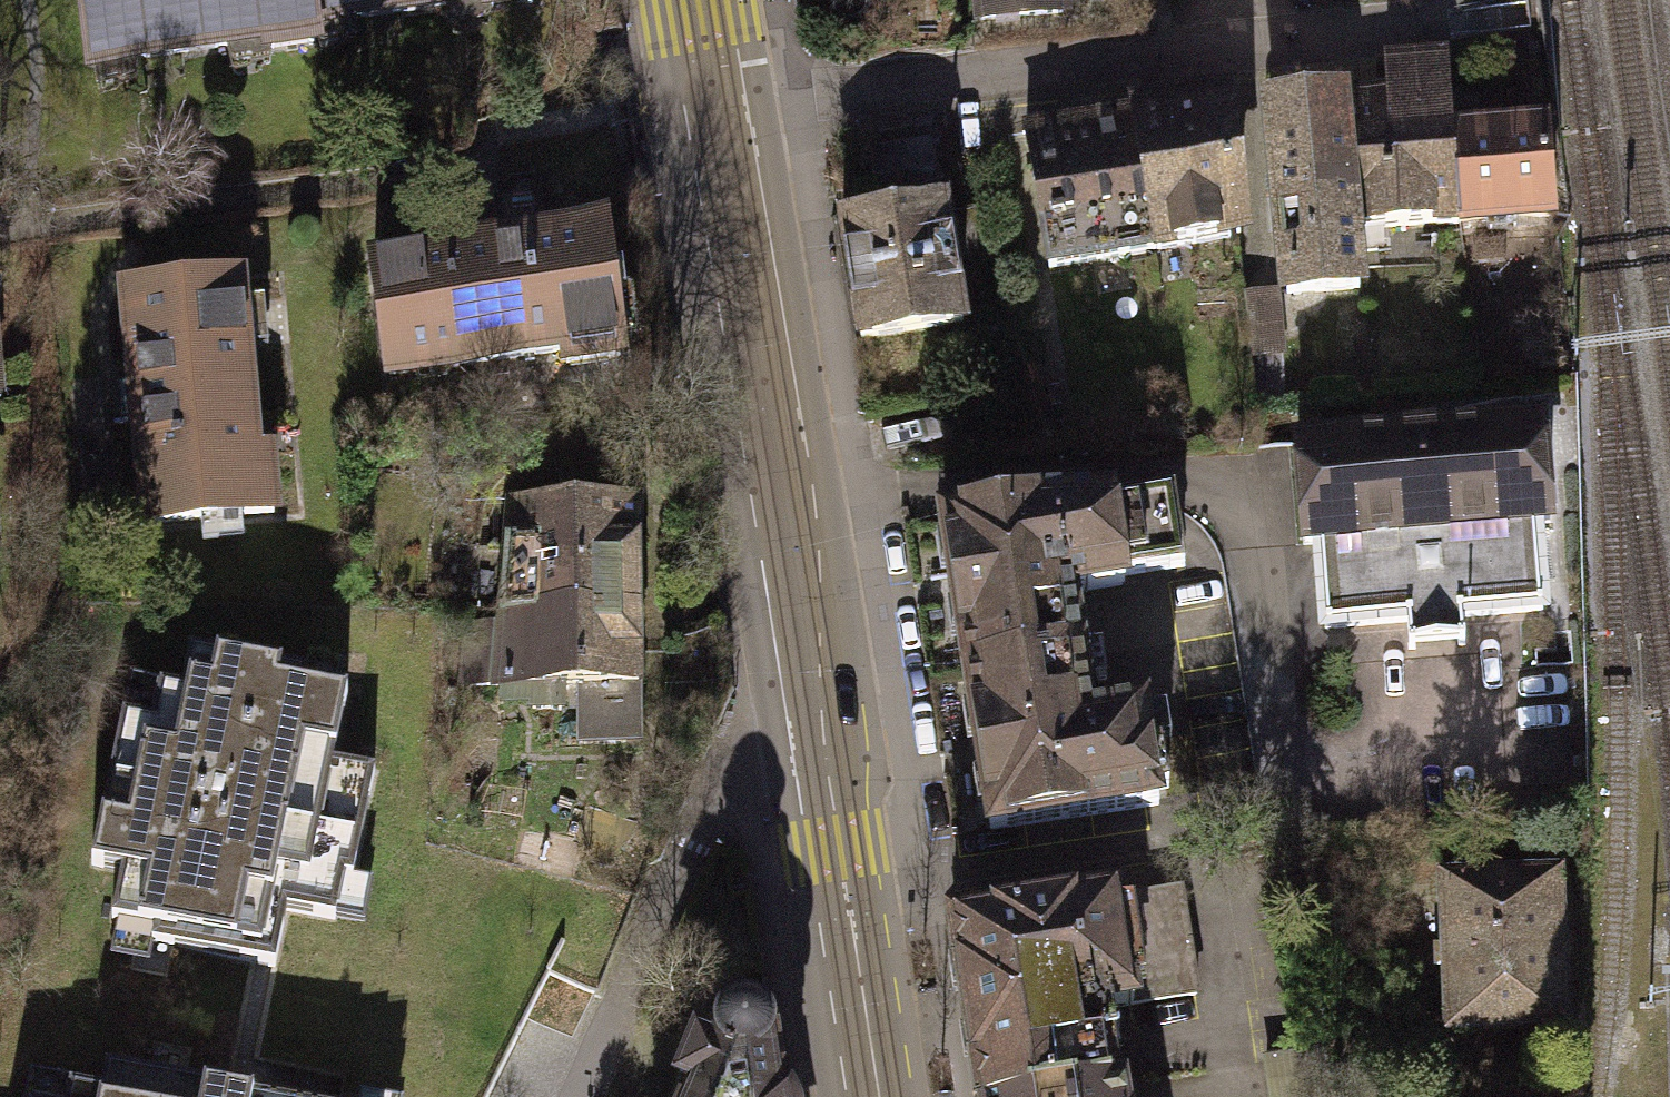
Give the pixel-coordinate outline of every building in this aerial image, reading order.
[(307,0),(77,0),(86,66),(312,37),(310,25),(307,0)] [(310,25),(502,0),(307,0),(310,25)] [(1060,12),(1059,0),(980,0),(982,18),(1060,12)] [(1339,98),(1350,229),(1458,220),(1446,90),(1443,55),(1397,59),(1400,92),(1339,98)] [(1446,90),(1458,220),(1551,212),(1543,119),(1476,124),(1472,88),(1446,90)] [(1339,98),(1268,104),(1285,291),(1355,285),(1350,229),(1339,98)] [(1132,114),(1028,134),(1051,268),(1236,236),(1224,99),(1138,105),(1132,114)] [(900,195),(902,211),(936,206),(926,139),(870,148),(878,198),(900,195)] [(943,205),(936,206),(902,211),(840,220),(858,340),(960,324),(943,205)] [(565,363),(618,356),(602,227),(498,240),(372,256),(386,370),(563,347),(565,363)] [(254,457),(237,280),(119,292),(128,379),(142,524),(273,511),(268,455),(254,457)] [(1276,310),(1248,312),(1251,357),(1280,355),(1276,310)] [(1300,542),(1316,541),(1320,625),(1538,609),(1533,526),(1550,524),(1543,423),(1295,441),(1300,542)] [(940,521),(965,675),(1078,658),(1069,593),(1124,585),(1123,574),(1183,566),(1173,492),(1113,500),(1041,504),(940,521)] [(510,502),(494,613),(536,612),(536,632),(632,629),(633,500),(510,502)] [(536,612),(494,613),(496,686),(529,685),(530,707),(558,706),(557,687),(576,687),(578,740),(635,738),(632,629),(536,632),(536,612)] [(307,671),(189,647),(182,688),(160,683),(153,719),(123,712),(91,864),(122,870),(112,918),(154,926),(151,940),(261,962),(275,965),(286,909),(335,919),(344,877),(353,878),(374,771),(333,763),(347,693),(305,684),(307,671)] [(1086,714),(1078,658),(965,675),(986,826),(1154,803),(1153,791),(1165,790),(1159,747),(1146,749),(1140,706),(1086,714)] [(1441,879),(1447,1027),(1559,1022),(1553,874),(1441,879)] [(980,1096),(1027,1096),(1101,1086),(1095,1044),(1114,1041),(1108,1007),(1193,994),(1176,889),(953,924),(980,1096)] [(676,1096),(780,1096),(767,1026),(759,1024),(753,1017),(744,1012),(738,1011),(728,1012),(718,1019),(713,1019),(699,1047),(690,1043),(672,1083),(681,1087),(676,1096)] [(105,1065),(101,1089),(70,1083),(67,1096),(253,1096),(253,1095),(236,1092),(105,1065)] [(1101,1086),(1027,1096),(1124,1096),(1122,1083),(1101,1086)]
